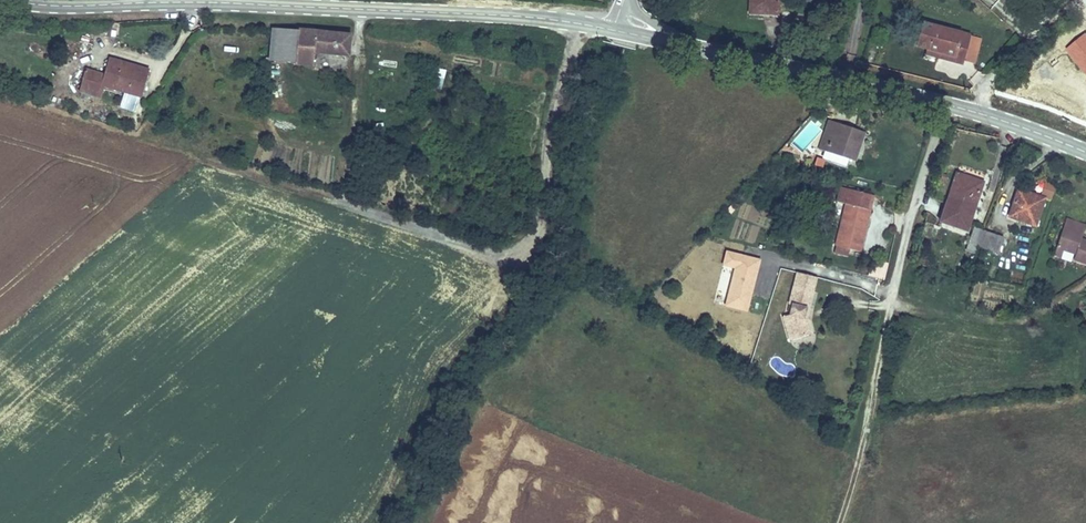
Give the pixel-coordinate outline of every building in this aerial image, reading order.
[(785,0),(754,0),(751,13),(779,21),(785,0)] [(292,63),(295,29),(272,28),(269,62),(292,63)] [(350,33),(295,29),(292,63),(309,66),(311,54),(349,57),(350,33)] [(912,52),(921,54),(948,61),(947,68),(958,71),(966,42),(918,29),(912,52)] [(69,66),(73,56),(60,51),(57,62),(69,66)] [(948,61),(921,54),(919,60),(947,68),(948,61)] [(141,99),(150,69),(109,57),(104,73),(86,68),(78,92),(101,99),(105,87),(141,99)] [(431,67),(430,86),(442,87),(444,68),(431,67)] [(849,157),(855,133),(824,124),(815,149),(821,151),(820,160),(840,165),(843,156),(849,157)] [(820,161),(811,158),(809,165),(817,168),(820,161)] [(932,217),(951,224),(959,203),(966,204),(974,182),(949,173),(932,217)] [(862,208),(865,193),(834,186),(830,201),(838,203),(828,252),(841,256),(842,248),(856,252),(866,209),(862,208)] [(1038,198),(1042,190),(1033,187),(1029,194),(1038,198)] [(1021,225),(1031,199),(1006,189),(996,215),(1021,225)] [(871,195),(865,193),(862,208),(866,209),(868,209),(871,195)] [(959,203),(951,224),(958,226),(966,204),(959,203)] [(1085,261),(1085,243),(1072,237),(1077,224),(1057,216),(1046,243),(1065,251),(1064,257),(1085,265),(1085,261)] [(993,227),(968,217),(953,250),(961,253),(969,236),(987,243),(993,227)] [(724,305),(745,311),(759,261),(726,252),(722,266),(734,269),(724,305)] [(808,337),(803,320),(800,321),(803,311),(805,312),(810,294),(791,289),(786,306),(789,307),(787,317),(781,318),(787,342),(808,337)]
